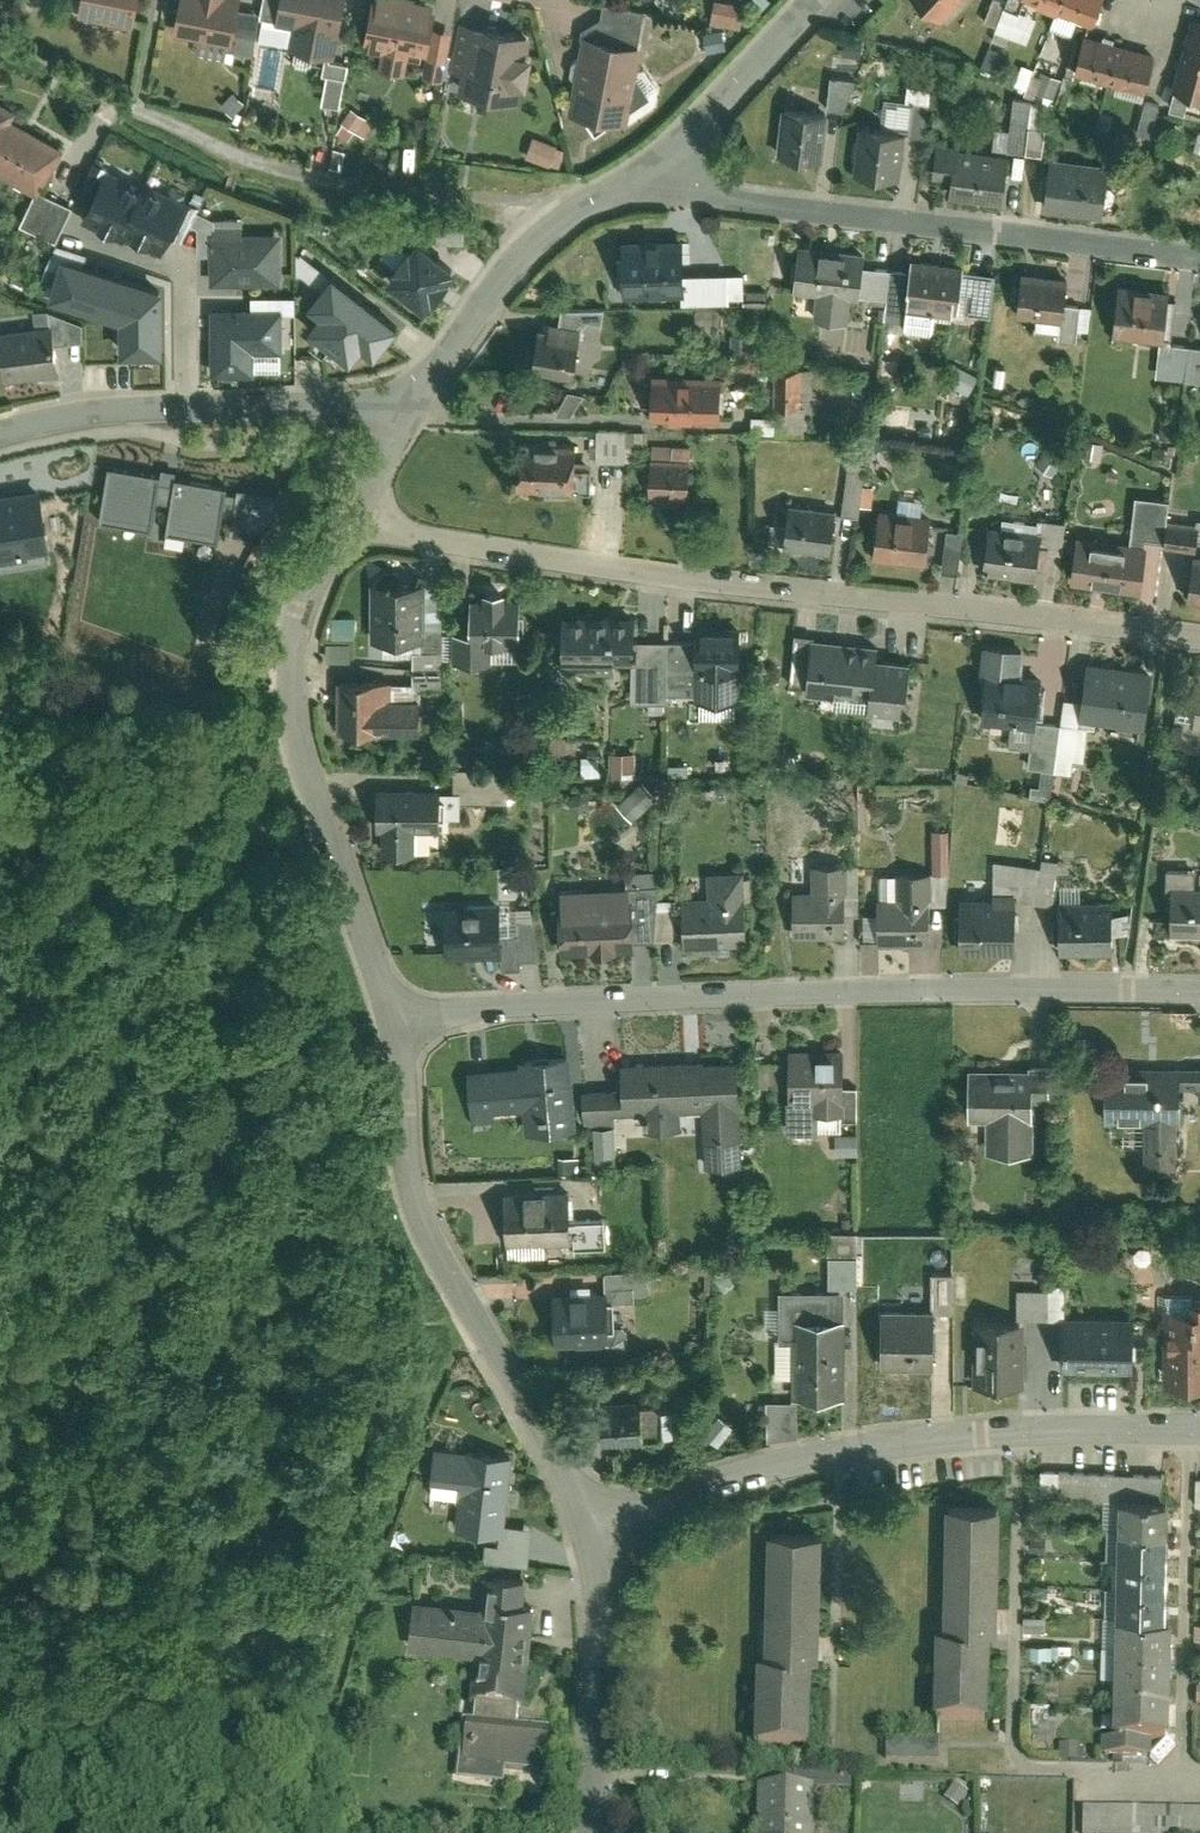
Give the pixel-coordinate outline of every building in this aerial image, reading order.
[(77,14),(132,24),(136,0),(79,0),(77,14)] [(176,33),(230,42),(235,9),(237,0),(181,0),(176,33)] [(259,13),(278,16),(281,0),(261,0),(259,13)] [(278,16),(278,21),(296,24),(292,47),(334,54),(343,0),(281,0),(278,16)] [(393,0),(374,0),(365,45),(384,49),(380,70),(404,75),(409,53),(420,55),(425,27),(429,7),(393,0)] [(943,20),(962,0),(923,0),(943,20)] [(990,25),(1003,30),(1016,0),(1001,0),(990,25)] [(1086,27),(1097,0),(1020,0),(1086,27)] [(743,7),(713,1),(709,24),(738,30),(743,7)] [(598,35),(638,42),(644,11),(603,4),(598,35)] [(259,13),(235,9),(230,42),(229,50),(253,54),(259,13)] [(1184,21),(1167,89),(1199,98),(1199,25),(1184,21)] [(451,32),(425,27),(420,55),(428,56),(425,76),(442,79),(451,32)] [(530,39),(465,28),(458,69),(468,71),(464,92),(519,101),(522,84),(530,85),(536,53),(528,52),(530,39)] [(598,35),(584,32),(571,106),(624,116),(626,108),(647,91),(633,68),(638,42),(598,35)] [(1067,74),(1141,92),(1152,50),(1077,32),(1067,74)] [(318,99),(339,102),(346,59),(325,56),(318,99)] [(1050,103),(1058,79),(1037,72),(1029,96),(1050,103)] [(828,113),(827,126),(847,128),(852,80),(829,77),(825,113),(828,113)] [(884,99),(880,132),(905,135),(925,138),(932,90),(908,87),(905,102),(884,99)] [(1167,89),(1162,110),(1177,114),(1177,111),(1199,117),(1199,98),(1167,89)] [(244,106),(231,95),(218,110),(231,121),(244,106)] [(0,100),(0,171),(34,190),(58,147),(12,121),(18,110),(0,100)] [(1145,144),(1156,107),(1139,102),(1128,139),(1145,144)] [(1026,130),(1027,104),(1010,104),(1008,155),(1025,155),(1026,130)] [(781,108),(776,157),(823,162),(827,126),(828,113),(825,113),(781,108)] [(374,125),(351,110),(339,129),(362,144),(374,125)] [(858,129),(851,177),(898,184),(905,135),(880,132),(858,129)] [(1040,131),(1026,130),(1025,155),(1040,156),(1040,131)] [(1193,135),(1189,156),(1199,158),(1199,137),(1193,135)] [(565,151),(533,138),(525,157),(556,171),(565,151)] [(951,184),(949,200),(1005,208),(1012,158),(936,146),(931,181),(951,184)] [(1050,159),(1043,214),(1098,221),(1105,166),(1050,159)] [(101,162),(82,205),(168,244),(187,202),(101,162)] [(72,207),(34,190),(21,228),(57,245),(60,236),(72,207)] [(279,236),(210,235),(209,287),(278,288),(279,236)] [(682,239),(622,241),(624,308),(684,306),(683,276),(682,239)] [(865,254),(798,246),(792,297),(814,299),(811,321),(849,325),(852,304),(859,304),(860,300),(863,270),(865,254)] [(415,253),(385,290),(419,318),(450,281),(415,253)] [(62,256),(49,298),(124,318),(125,351),(163,352),(163,287),(62,256)] [(909,275),(905,305),(958,311),(963,266),(910,260),(909,275)] [(863,270),(860,300),(886,303),(890,273),(863,270)] [(1068,278),(1021,272),(1016,318),(1063,323),(1065,305),(1068,278)] [(375,356),(400,323),(332,273),(309,304),(322,313),(310,329),(351,359),(361,346),(375,356)] [(909,275),(890,273),(886,303),(884,325),(903,327),(905,305),(909,275)] [(727,274),(683,276),(684,306),(728,304),(727,274)] [(1163,291),(1115,286),(1110,338),(1153,342),(1157,342),(1158,338),(1163,291)] [(1086,308),(1065,305),(1063,323),(1060,346),(1082,349),(1086,308)] [(211,316),(212,380),(251,380),(251,355),(280,355),(279,316),(211,316)] [(3,383),(56,377),(50,324),(0,329),(0,351),(3,383)] [(572,384),(579,328),(549,324),(548,332),(538,331),(532,379),(572,384)] [(1166,339),(1158,338),(1157,342),(1153,342),(1149,378),(1178,381),(1182,346),(1166,344),(1166,339)] [(1182,346),(1178,381),(1199,383),(1199,348),(1182,346)] [(966,399),(978,378),(957,366),(945,387),(966,399)] [(808,371),(773,371),(773,410),(775,410),(803,410),(808,410),(808,371)] [(654,379),(653,421),(720,422),(721,380),(693,379),(693,383),(679,383),(679,379),(654,379)] [(803,410),(775,410),(775,439),(803,439),(803,410)] [(1169,441),(1171,423),(1157,421),(1155,440),(1169,441)] [(624,433),(594,433),(593,467),(623,468),(624,433)] [(1047,482),(1067,452),(1047,439),(1028,469),(1047,482)] [(516,443),(516,492),(592,493),(592,475),(587,469),(575,469),(575,443),(516,443)] [(1095,463),(1097,446),(1080,443),(1077,461),(1095,463)] [(690,449),(650,447),(647,496),(654,497),(653,510),(675,511),(676,498),(687,499),(690,449)] [(845,466),(839,519),(857,521),(858,510),(860,490),(863,468),(845,466)] [(217,538),(225,485),(176,478),(178,469),(162,467),(161,475),(113,467),(105,519),(153,526),(157,497),(174,500),(169,531),(217,538)] [(0,495),(0,558),(50,551),(40,489),(0,495)] [(860,490),(858,510),(870,512),(872,491),(860,490)] [(897,512),(919,512),(919,498),(897,498),(897,512)] [(1139,545),(1157,547),(1160,526),(1162,503),(1128,499),(1123,546),(1138,548),(1139,545)] [(782,552),(829,557),(834,513),(787,507),(782,552)] [(872,557),(925,563),(930,520),(877,514),(872,557)] [(993,527),(993,531),(1033,536),(1031,551),(1056,554),(1057,542),(1059,526),(1031,523),(1031,526),(994,522),(993,527)] [(1190,548),(1199,549),(1199,525),(1189,524),(1189,529),(1192,530),(1190,548)] [(1031,551),(1033,536),(993,531),(993,527),(981,526),(979,541),(982,542),(980,566),(985,566),(983,581),(1027,586),(1031,551)] [(1157,550),(1189,554),(1190,548),(1192,530),(1189,529),(1160,526),(1157,547),(1157,550)] [(943,528),(940,569),(957,571),(961,529),(943,528)] [(1138,548),(1123,546),(1118,546),(1118,549),(1084,545),(1085,540),(1069,538),(1069,543),(1067,556),(1063,590),(1133,598),(1138,548)] [(1067,556),(1069,543),(1057,542),(1056,554),(1067,556)] [(1179,605),(1199,607),(1199,560),(1184,558),(1179,605)] [(421,655),(440,655),(441,582),(422,582),(422,587),(421,642),(421,655)] [(421,642),(422,587),(367,586),(367,642),(421,642)] [(518,603),(470,602),(470,636),(451,636),(451,664),(491,664),(491,650),(517,650),(518,603)] [(633,618),(585,618),(585,625),(560,625),(560,673),(614,674),(614,667),(632,667),(632,654),(632,645),(633,618)] [(694,645),(693,696),(737,696),(738,631),(694,630),(694,645)] [(876,650),(813,644),(793,642),(790,673),(810,674),(808,699),(836,701),(836,699),(867,702),(865,716),(900,719),(905,665),(875,662),(876,650)] [(632,645),(632,654),(632,667),(632,703),(667,703),(667,695),(667,645),(632,645)] [(667,645),(667,695),(693,696),(694,645),(667,645)] [(409,686),(409,694),(420,694),(440,694),(440,655),(421,655),(409,655),(409,686)] [(1144,673),(1082,665),(1074,724),(1136,733),(1144,673)] [(1034,681),(982,673),(975,730),(1027,737),(1028,725),(1034,681)] [(1199,741),(1199,682),(1193,681),(1187,728),(1175,726),(1173,743),(1199,746),(1199,741)] [(335,736),(420,737),(420,694),(409,694),(409,686),(335,685),(335,736)] [(1051,728),(1028,725),(1027,737),(1022,774),(1044,777),(1046,761),(1051,728)] [(1051,728),(1046,761),(1067,764),(1072,731),(1051,728)] [(470,747),(447,746),(446,768),(470,768),(470,747)] [(609,751),(609,771),(634,771),(635,751),(609,751)] [(440,792),(376,792),(376,833),(382,833),(382,857),(413,858),(414,833),(440,834),(440,792)] [(629,792),(609,809),(626,830),(646,813),(629,792)] [(932,876),(927,876),(927,910),(946,910),(946,847),(932,848),(932,876)] [(1034,873),(1028,906),(1044,908),(1051,865),(1035,863),(1034,873)] [(991,866),(986,899),(1008,899),(1008,903),(1028,906),(1034,873),(991,866)] [(845,900),(845,868),(809,868),(810,894),(792,894),(793,942),(846,941),(845,900)] [(858,868),(845,868),(845,900),(858,900),(858,868)] [(747,946),(742,873),(704,876),(706,899),(681,901),(684,950),(747,946)] [(1159,893),(1162,893),(1162,890),(1187,890),(1187,874),(1159,873),(1159,893)] [(623,890),(626,890),(627,919),(633,919),(634,945),(655,945),(655,943),(655,904),(655,889),(654,874),(622,875),(623,890)] [(879,953),(928,952),(927,910),(927,876),(894,877),(895,904),(878,904),(879,953)] [(1054,876),(1054,904),(1072,904),(1071,876),(1054,876)] [(561,958),(635,955),(634,945),(633,919),(627,919),(626,890),(623,890),(558,893),(561,958)] [(1199,937),(1199,891),(1187,890),(1162,890),(1162,893),(1161,937),(1199,937)] [(958,958),(1009,957),(1008,903),(1008,899),(986,899),(958,899),(958,958)] [(498,901),(445,903),(446,960),(500,959),(498,910),(498,901)] [(673,904),(655,904),(655,943),(673,943),(673,904)] [(1050,959),(1105,959),(1104,904),(1072,904),(1054,904),(1049,904),(1050,959)] [(517,910),(498,910),(500,959),(500,972),(518,972),(518,963),(517,925),(517,910)] [(1129,930),(1129,912),(1110,912),(1109,930),(1129,930)] [(517,925),(518,963),(540,962),(532,925),(517,925)] [(844,1051),(787,1051),(787,1122),(839,1123),(843,1123),(843,1092),(844,1051)] [(575,1131),(570,1061),(519,1064),(520,1069),(467,1073),(471,1127),(492,1125),(491,1114),(523,1112),(524,1135),(575,1131)] [(740,1170),(737,1063),(620,1067),(621,1093),(582,1094),(583,1133),(612,1132),(612,1117),(642,1116),(643,1134),(680,1132),(679,1115),(704,1114),(705,1171),(740,1170)] [(1098,1072),(1098,1124),(1138,1124),(1138,1174),(1170,1174),(1171,1091),(1191,1091),(1191,1105),(1199,1105),(1199,1067),(1142,1067),(1142,1072),(1098,1072)] [(1021,1072),(968,1072),(968,1127),(986,1127),(986,1158),(1025,1158),(1024,1105),(1040,1105),(1040,1069),(1021,1069),(1021,1072)] [(857,1092),(843,1092),(843,1123),(839,1123),(839,1133),(857,1133),(857,1092)] [(857,1154),(857,1133),(839,1133),(833,1133),(833,1154),(857,1154)] [(557,1166),(557,1182),(580,1181),(580,1165),(557,1166)] [(568,1195),(504,1196),(505,1250),(545,1249),(545,1243),(568,1242),(568,1224),(568,1195)] [(568,1242),(568,1250),(605,1250),(605,1224),(568,1224),(568,1242)] [(829,1260),(828,1292),(857,1293),(858,1260),(829,1260)] [(928,1264),(928,1274),(948,1274),(948,1264),(928,1264)] [(609,1298),(609,1305),(644,1304),(643,1275),(603,1276),(604,1298),(609,1298)] [(731,1294),(731,1277),(716,1276),(716,1293),(731,1294)] [(606,1361),(628,1361),(627,1344),(610,1344),(609,1305),(609,1298),(604,1298),(590,1298),(590,1290),(569,1290),(569,1299),(553,1299),(554,1350),(606,1349),(606,1361)] [(1041,1323),(1059,1324),(1059,1319),(1059,1290),(1041,1290),(1041,1293),(1041,1323)] [(794,1323),(840,1324),(841,1294),(780,1293),(779,1346),(794,1346),(794,1323)] [(1041,1323),(1041,1293),(1008,1293),(1008,1323),(1041,1323)] [(1157,1389),(1199,1389),(1199,1302),(1180,1302),(1180,1313),(1157,1313),(1157,1389)] [(928,1371),(929,1314),(877,1313),(876,1370),(928,1371)] [(1058,1373),(1127,1374),(1127,1366),(1135,1366),(1135,1334),(1127,1334),(1127,1320),(1059,1319),(1059,1324),(1058,1373)] [(793,1402),(845,1403),(846,1324),(840,1324),(794,1323),(794,1346),(793,1402)] [(1017,1384),(1018,1325),(969,1325),(968,1391),(1011,1392),(1017,1384)] [(598,1405),(598,1437),(643,1436),(643,1408),(643,1404),(598,1405)] [(797,1445),(797,1406),(763,1406),(764,1445),(797,1445)] [(643,1408),(643,1436),(662,1436),(662,1416),(654,1408),(643,1408)] [(717,1453),(725,1439),(711,1431),(703,1445),(717,1453)] [(503,1534),(511,1462),(433,1453),(427,1500),(456,1503),(453,1534),(502,1540),(503,1534)] [(1111,1503),(1156,1504),(1157,1477),(1035,1475),(1035,1502),(1111,1503)] [(1190,1481),(1189,1507),(1199,1507),(1199,1481),(1190,1481)] [(1111,1503),(1107,1742),(1148,1743),(1163,1743),(1165,1624),(1158,1624),(1160,1504),(1156,1504),(1111,1503)] [(928,1722),(979,1723),(981,1637),(991,1637),(994,1511),(941,1509),(938,1631),(930,1631),(928,1722)] [(532,1537),(503,1534),(502,1540),(500,1555),(530,1559),(532,1537)] [(754,1753),(802,1754),(804,1664),(811,1664),(813,1538),(767,1537),(764,1658),(756,1658),(754,1753)] [(523,1710),(533,1609),(522,1608),(524,1584),(482,1580),(479,1610),(411,1604),(406,1655),(474,1661),(469,1705),(473,1705),(520,1710),(523,1710)] [(1050,1591),(1031,1591),(1030,1603),(1050,1603),(1050,1591)] [(1190,1692),(1190,1709),(1199,1710),(1199,1693),(1190,1692)] [(520,1710),(473,1705),(472,1723),(518,1727),(520,1710)] [(518,1727),(472,1723),(462,1722),(456,1781),(501,1785),(503,1770),(551,1775),(556,1731),(518,1727)] [(933,1740),(881,1740),(880,1763),(933,1763),(933,1740)] [(1147,1761),(1148,1743),(1107,1742),(1092,1742),(1091,1760),(1147,1761)] [(1068,1746),(1055,1746),(1054,1761),(1068,1762),(1068,1746)] [(807,1791),(807,1793),(843,1793),(844,1777),(807,1777),(807,1791)] [(952,1811),(964,1794),(949,1784),(937,1801),(952,1811)] [(756,1791),(756,1832),(807,1832),(807,1793),(807,1791),(756,1791)] [(1051,1802),(1032,1802),(1032,1818),(1050,1818),(1051,1802)] [(1090,1803),(1090,1832),(1199,1832),(1199,1804),(1090,1803)]
